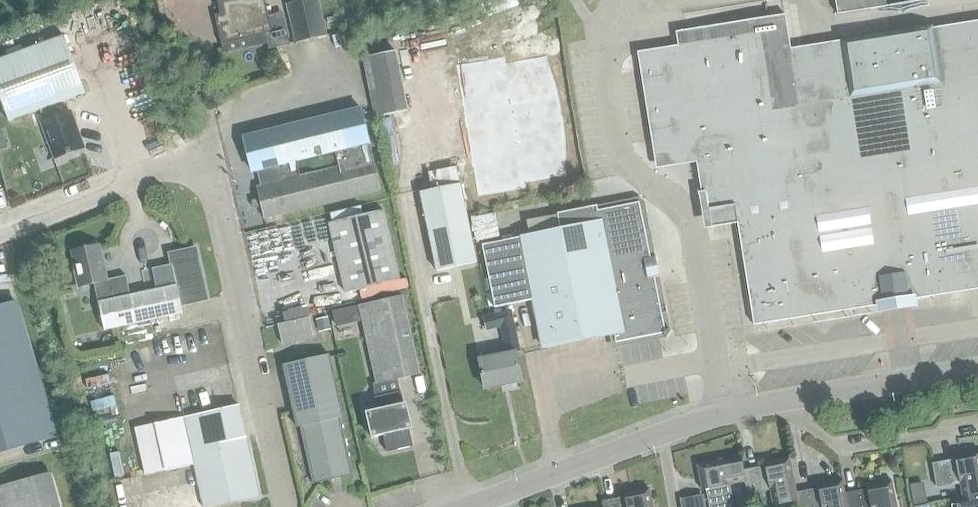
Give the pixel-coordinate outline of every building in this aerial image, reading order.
[(268,20),(263,0),(216,0),(222,24),(217,25),(222,45),(265,35),(268,49),(289,44),(283,17),(268,20)] [(319,0),(302,0),(286,4),(295,43),(327,35),(319,0)] [(836,11),(913,0),(835,0),(836,11)] [(638,52),(641,71),(651,139),(652,142),(665,154),(700,149),(709,209),(709,215),(711,227),(737,223),(753,324),(881,304),(883,304),(883,305),(896,302),(908,300),(910,300),(977,289),(977,21),(932,28),(932,26),(841,41),(791,48),(785,14),(760,19),(686,30),(676,32),(678,46),(638,52)] [(55,116),(51,105),(81,94),(60,36),(0,58),(0,113),(3,123),(36,111),(40,123),(55,116)] [(395,51),(363,57),(375,117),(407,111),(395,51)] [(497,56),(450,65),(452,73),(453,73),(456,89),(455,89),(464,132),(465,132),(468,147),(467,148),(468,151),(469,151),(473,167),(471,167),(477,195),(524,185),(523,179),(564,171),(563,164),(563,150),(562,139),(561,130),(559,118),(562,118),(561,117),(559,118),(556,104),(559,103),(558,102),(556,103),(553,91),(550,81),(547,72),(541,59),(540,53),(499,61),(497,56)] [(259,208),(262,218),(380,189),(360,107),(243,136),(252,171),(257,170),(260,185),(254,187),(258,200),(251,202),(253,209),(259,208)] [(55,116),(40,123),(38,123),(51,159),(80,149),(66,112),(55,116)] [(446,180),(466,175),(463,165),(444,170),(446,180)] [(476,261),(460,182),(420,191),(437,270),(476,261)] [(651,254),(640,198),(598,206),(597,201),(559,209),(562,224),(484,240),(497,303),(535,295),(546,343),(615,329),(616,335),(617,339),(667,329),(656,273),(660,272),(656,253),(651,254)] [(383,209),(328,222),(345,293),(399,280),(383,209)] [(494,213),(471,218),(476,242),(499,237),(494,213)] [(75,290),(93,285),(103,331),(182,313),(180,304),(204,298),(195,261),(193,257),(190,254),(187,252),(183,252),(179,252),(167,255),(175,286),(128,296),(123,277),(104,281),(95,247),(70,253),(74,272),(71,272),(75,290)] [(402,296),(359,306),(376,384),(419,374),(402,296)] [(54,436),(16,302),(0,307),(0,453),(54,436)] [(487,332),(515,327),(511,308),(484,313),(487,332)] [(343,309),(331,312),(335,327),(346,325),(343,309)] [(326,318),(317,320),(319,332),(329,330),(326,318)] [(314,339),(309,319),(278,326),(283,346),(314,339)] [(478,361),(484,389),(521,381),(515,353),(478,361)] [(296,425),(300,425),(312,482),(352,473),(339,416),(343,415),(329,354),(282,365),(296,425)] [(383,435),(386,452),(413,446),(401,391),(374,397),(377,410),(365,412),(371,438),(383,435)] [(193,464),(203,506),(206,506),(259,495),(246,435),(245,435),(238,405),(155,423),(165,470),(193,464)] [(962,497),(977,494),(977,451),(954,456),(955,459),(932,464),(937,487),(959,483),(962,497)] [(744,482),(743,471),(740,457),(697,465),(702,490),(706,489),(709,506),(733,506),(729,485),(744,482)] [(744,482),(747,494),(769,490),(772,506),(797,501),(796,493),(789,458),(764,463),(765,467),(743,471),(744,482)] [(50,471),(0,485),(0,506),(59,506),(50,471)] [(797,501),(798,506),(846,506),(844,494),(842,480),(817,485),(818,489),(796,493),(797,501)] [(891,481),(866,486),(867,490),(844,494),(846,506),(896,506),(891,481)] [(923,481),(911,483),(914,502),(927,500),(923,481)] [(649,489),(624,494),(625,498),(603,503),(604,506),(652,506),(649,489)] [(706,494),(684,496),(685,506),(707,506),(706,494)] [(962,497),(955,498),(957,506),(977,506),(977,494),(962,497)]
